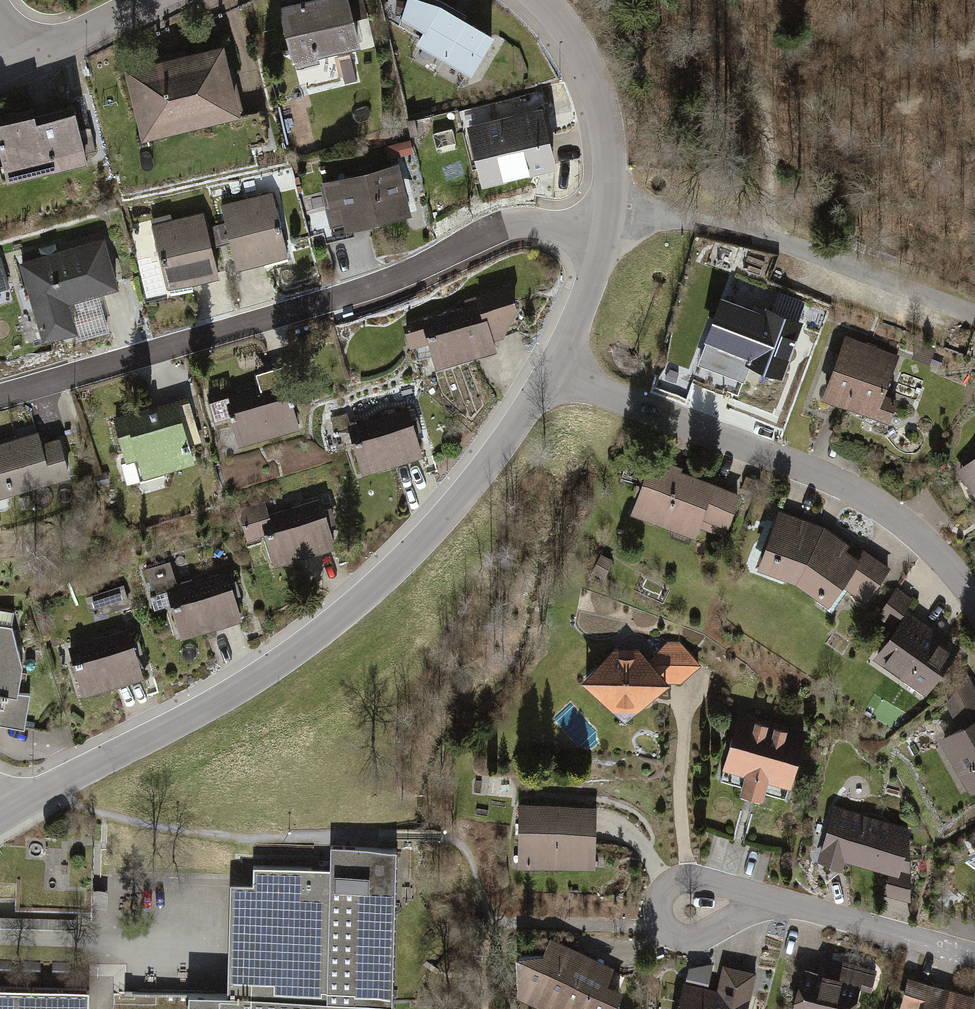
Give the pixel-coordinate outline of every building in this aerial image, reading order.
[(286,12),(300,72),(376,54),(363,0),(337,0),(286,12)] [(433,0),(430,4),(417,0),(403,0),(397,20),(415,32),(409,42),(466,75),(490,32),(433,0)] [(237,49),(135,73),(152,146),(254,122),(237,49)] [(464,127),(475,174),(504,167),(507,180),(552,170),(538,110),(464,127)] [(52,120),(5,132),(20,189),(104,167),(92,120),(55,129),(52,120)] [(408,216),(396,162),(321,179),(331,224),(354,219),(358,240),(385,234),(382,222),(408,216)] [(278,192),(224,207),(244,277),(298,262),(278,192)] [(228,281),(210,214),(177,223),(175,216),(153,222),(173,296),(228,281)] [(46,260),(23,267),(49,349),(88,337),(78,305),(127,290),(112,239),(63,254),(60,246),(43,251),(46,260)] [(0,260),(0,296),(13,292),(2,259),(0,260)] [(469,308),(398,331),(404,353),(423,347),(431,373),(496,355),(490,340),(501,337),(513,304),(508,285),(465,298),(469,308)] [(778,380),(805,310),(773,297),(767,311),(761,308),(759,313),(723,299),(711,332),(707,331),(694,366),(740,383),(746,368),(778,380)] [(899,357),(843,336),(819,398),(884,423),(894,398),(884,395),(899,357)] [(310,403),(302,369),(262,379),(263,385),(213,398),(221,430),(243,424),(251,453),(309,438),(301,405),(310,403)] [(198,400),(118,423),(131,469),(145,465),(150,483),(216,465),(198,400)] [(406,405),(341,424),(356,475),(421,456),(406,405)] [(0,451),(0,505),(84,480),(74,445),(54,451),(49,437),(0,451)] [(951,475),(974,505),(974,457),(951,475)] [(723,532),(737,495),(670,470),(671,466),(652,459),(641,488),(646,490),(639,510),(674,523),(676,518),(696,525),(697,523),(723,532)] [(761,481),(746,475),(742,486),(757,492),(761,481)] [(275,501),(241,512),(252,545),(271,539),(280,566),(336,548),(320,497),(278,511),(275,501)] [(803,520),(780,512),(765,550),(774,553),(769,566),(776,568),(777,572),(789,576),(791,574),(797,577),(819,537),(800,528),(803,520)] [(819,537),(797,577),(803,581),(803,585),(814,592),(816,590),(821,594),(817,601),(831,611),(853,581),(870,593),(888,569),(863,552),(856,561),(819,537)] [(611,561),(602,556),(595,569),(604,574),(611,561)] [(252,622),(239,571),(182,585),(176,562),(151,568),(158,599),(174,595),(185,638),(252,622)] [(127,588),(89,599),(93,612),(105,608),(107,616),(133,608),(127,588)] [(910,599),(896,589),(879,613),(893,623),(910,599)] [(33,733),(38,697),(27,696),(30,669),(20,627),(22,613),(0,611),(0,725),(33,733)] [(907,614),(878,655),(907,676),(910,670),(929,683),(951,652),(933,639),(936,635),(907,614)] [(884,632),(889,624),(880,617),(874,625),(884,632)] [(133,625),(73,646),(92,701),(152,680),(133,625)] [(667,642),(653,656),(675,680),(680,680),(698,662),(678,642),(667,642)] [(616,650),(586,678),(609,702),(642,703),(654,691),(661,691),(665,686),(666,680),(647,661),(637,650),(616,650)] [(675,680),(653,656),(647,661),(666,680),(675,680)] [(974,712),(974,690),(967,675),(948,702),(958,721),(974,712)] [(642,703),(609,702),(624,719),(642,703)] [(958,721),(962,728),(974,721),(974,712),(958,721)] [(803,734),(738,716),(720,779),(743,785),(747,774),(765,780),(762,791),(785,797),(803,734)] [(974,780),(974,721),(962,728),(944,738),(962,769),(967,766),(974,780)] [(765,780),(747,774),(743,785),(741,796),(759,801),(762,791),(765,780)] [(591,865),(592,807),(522,806),(521,864),(591,865)] [(843,853),(891,866),(897,868),(904,842),(907,830),(835,810),(829,830),(848,835),(843,853)] [(848,835),(829,830),(822,853),(841,858),(843,853),(848,835)] [(909,844),(904,842),(897,868),(891,866),(883,892),(910,900),(909,844)] [(965,856),(974,863),(974,850),(965,856)] [(124,993),(124,1008),(393,1008),(398,853),(338,851),(337,887),(235,884),(231,997),(124,993)] [(0,918),(0,933),(73,933),(73,919),(0,918)] [(600,980),(602,981),(609,965),(552,940),(545,955),(572,967),(570,972),(598,985),(600,980)] [(619,989),(602,981),(600,980),(598,985),(570,972),(572,967),(545,955),(543,954),(518,956),(520,978),(545,990),(549,982),(562,988),(554,1006),(560,1008),(610,1008),(619,989)] [(793,1008),(851,1008),(858,983),(869,986),(873,971),(833,960),(829,975),(827,974),(826,977),(805,971),(806,968),(804,968),(793,1008)] [(706,985),(711,964),(690,968),(686,981),(706,985)] [(733,998),(740,969),(725,965),(718,995),(733,998)] [(682,1008),(741,1008),(743,1003),(747,1004),(755,973),(740,969),(733,998),(718,995),(687,987),(682,1008)] [(545,990),(520,978),(520,991),(554,1006),(562,988),(549,982),(545,990)] [(910,981),(904,1003),(907,1004),(906,1008),(972,1008),(974,999),(910,981)] [(0,994),(0,1008),(85,1008),(86,997),(0,994)]
